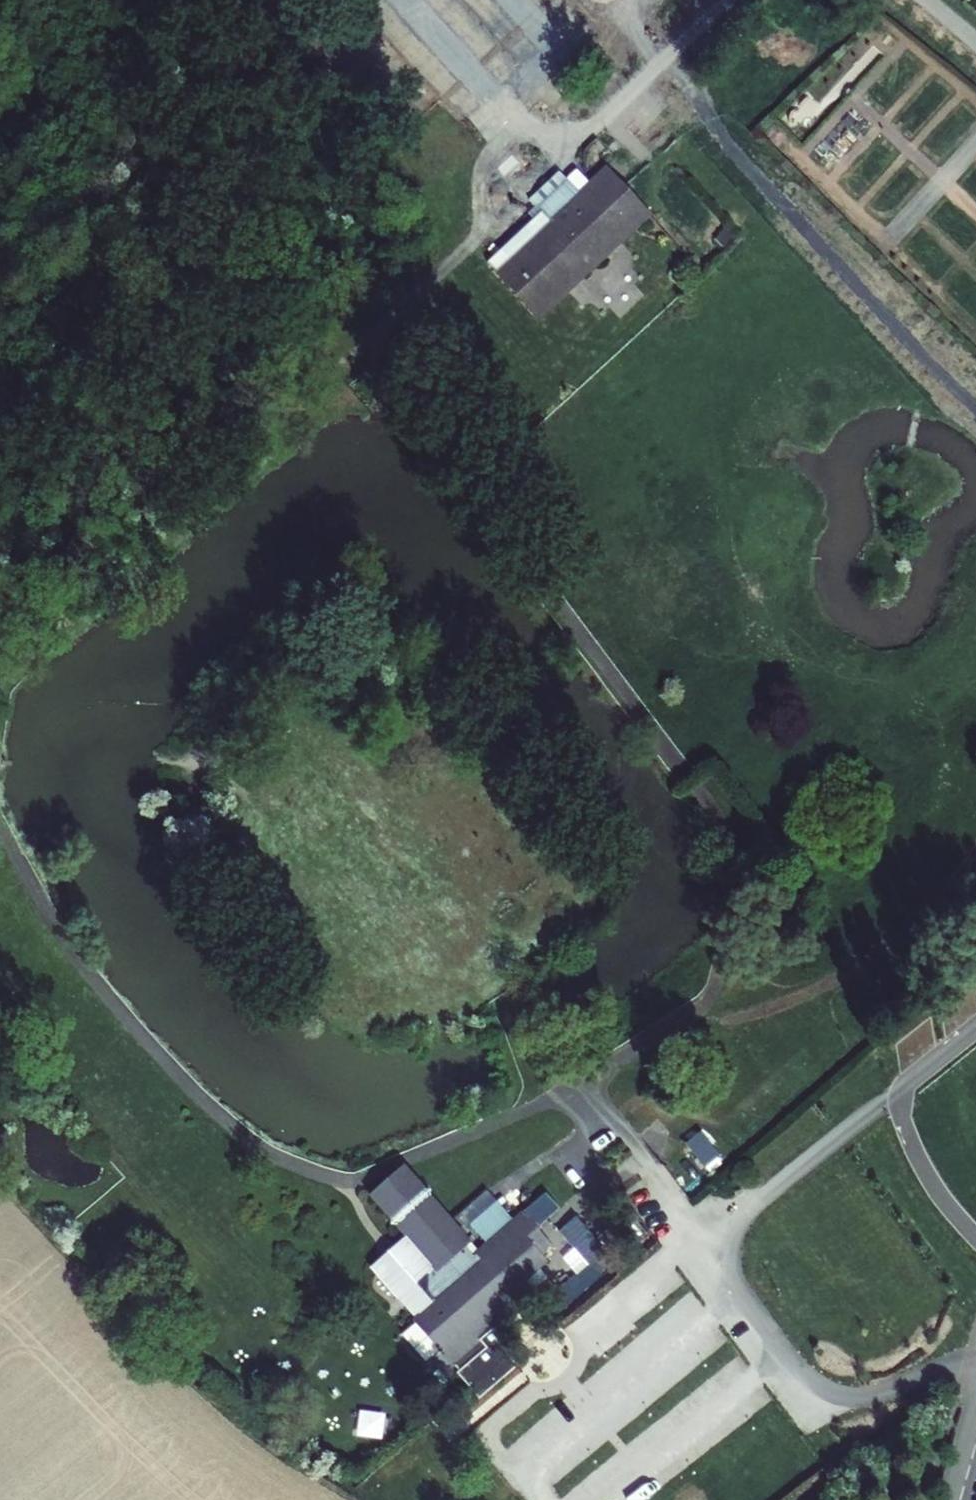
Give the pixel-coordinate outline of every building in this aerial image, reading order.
[(600,178),(586,163),(557,190),(561,193),(507,244),(557,297),(667,197),(626,152),(600,178)] [(554,186),(557,190),(586,163),(582,160),(578,155),(549,181),(554,186)] [(691,1196),(708,1184),(685,1152),(668,1164),(691,1196)] [(409,1158),(377,1185),(412,1226),(376,1257),(423,1311),(421,1314),(445,1342),(462,1362),(459,1364),(481,1390),(520,1357),(498,1332),(502,1328),(494,1319),(505,1310),(508,1313),(520,1303),(517,1299),(534,1285),(533,1284),(524,1273),(540,1259),(547,1253),(540,1246),(553,1235),(540,1220),(562,1200),(550,1186),(477,1249),(467,1239),(472,1233),(409,1158)] [(565,1256),(578,1270),(560,1287),(575,1303),(621,1260),(579,1214),(562,1230),(576,1245),(565,1256)] [(540,1259),(524,1273),(533,1284),(550,1269),(540,1259)] [(445,1342),(421,1314),(406,1327),(429,1354),(445,1342)] [(367,1410),(362,1433),(384,1437),(389,1414),(367,1410)]
